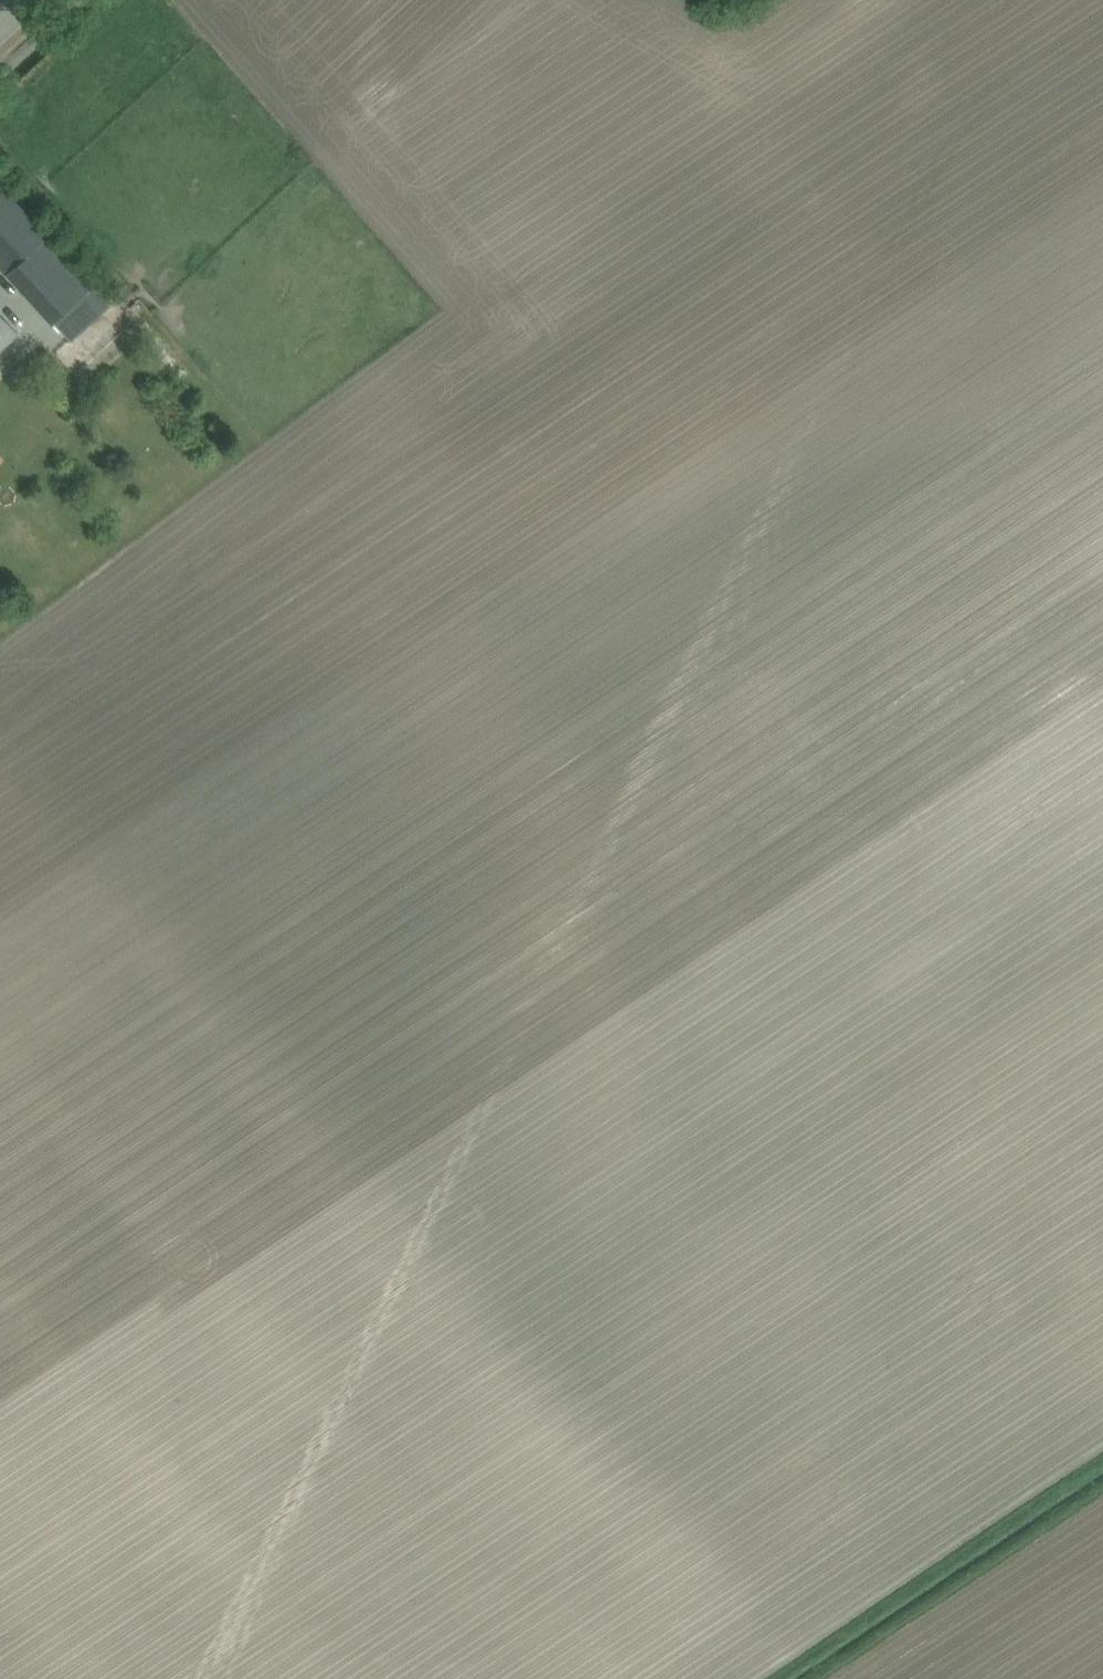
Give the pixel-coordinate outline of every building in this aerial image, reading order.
[(0,184),(0,268),(6,275),(48,238),(0,184)] [(54,321),(68,337),(106,302),(91,286),(54,321)] [(17,333),(0,314),(0,349),(17,333)]
